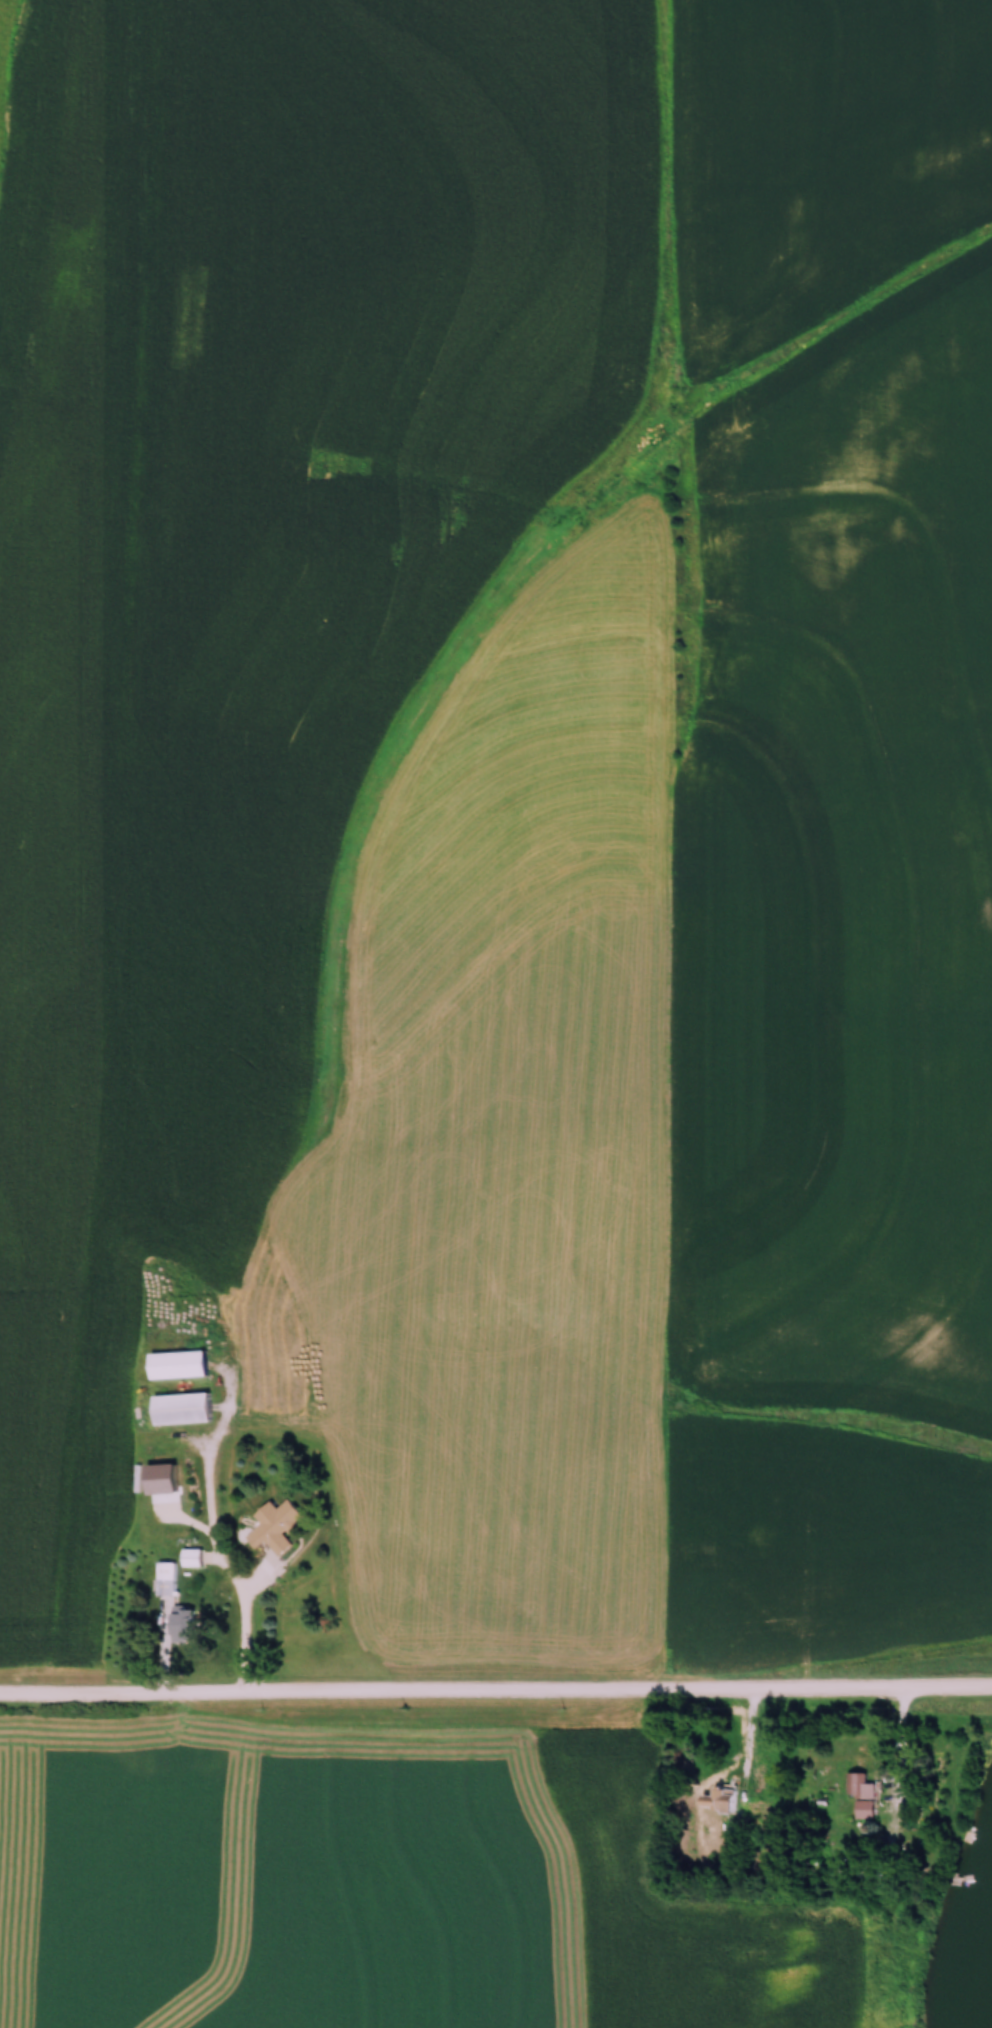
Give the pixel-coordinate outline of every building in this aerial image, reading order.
[(205,1376),(203,1350),(148,1353),(150,1379),(205,1376)] [(153,1425),(209,1423),(208,1392),(152,1395),(153,1425)] [(269,1501),(252,1514),(260,1524),(245,1536),(256,1550),(266,1542),(278,1557),(292,1546),(283,1535),(303,1520),(286,1500),(275,1508),(269,1501)] [(200,1550),(182,1550),(182,1566),(200,1566),(200,1550)] [(175,1596),(175,1563),(156,1563),(156,1596),(175,1596)] [(170,1643),(193,1643),(193,1606),(170,1606),(170,1643)] [(846,1797),(853,1797),(853,1820),(872,1820),(872,1784),(864,1784),(864,1773),(846,1773),(846,1797)] [(710,1797),(699,1795),(697,1808),(730,1814),(734,1791),(712,1786),(710,1797)]
